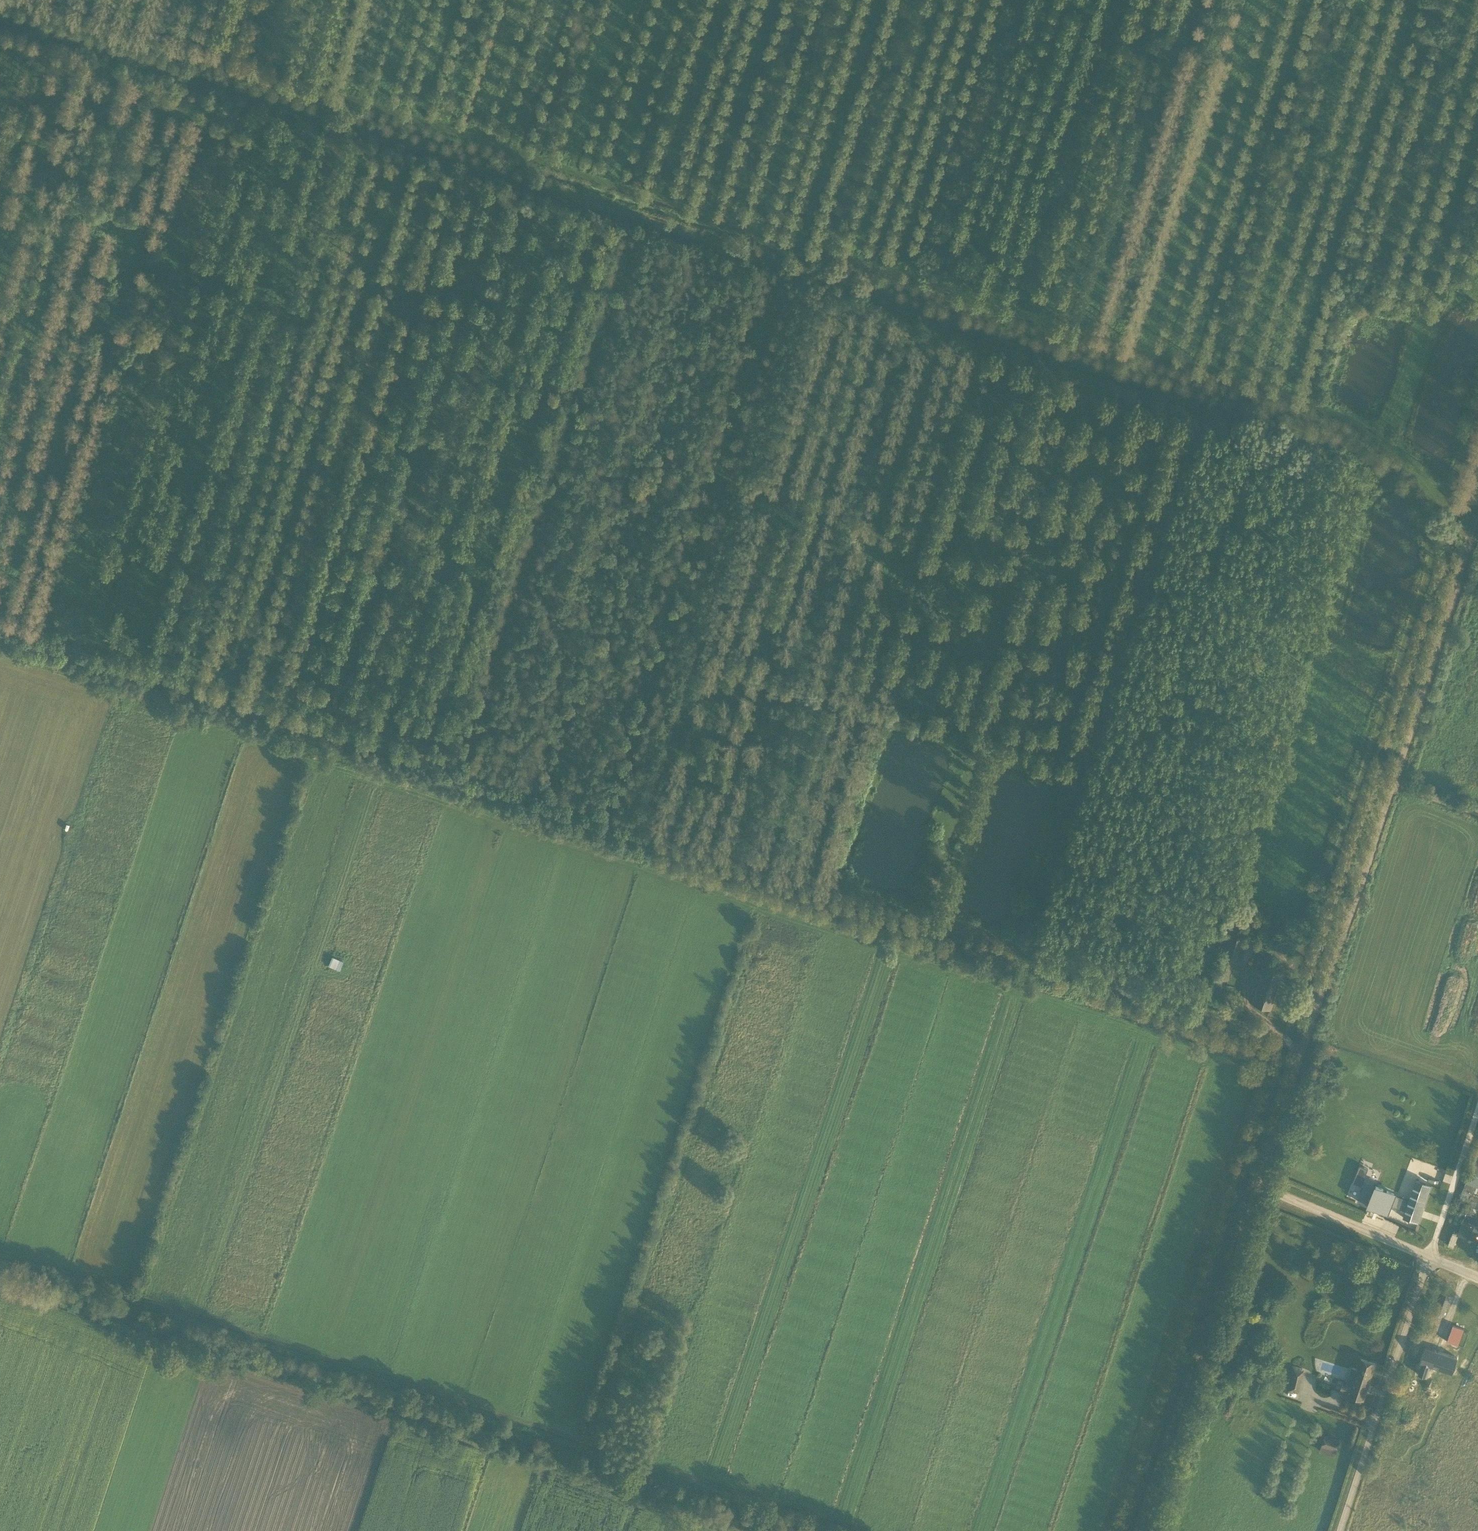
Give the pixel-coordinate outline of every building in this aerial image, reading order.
[(1041,909),(1029,905),(1026,917),(1038,920),(1041,909)] [(344,961),(333,957),(330,967),(341,970),(344,961)] [(1270,1010),(1282,973),(1254,963),(1251,971),(1263,976),(1254,1004),(1255,1004),(1254,1004),(1270,1010)] [(1466,1212),(1457,1234),(1475,1241),(1477,1233),(1477,1148),(1477,1147),(1471,1163),(1473,1164),(1457,1207),(1466,1212)] [(1358,1166),(1351,1182),(1359,1186),(1367,1169),(1358,1166)] [(1405,1211),(1403,1218),(1418,1223),(1430,1186),(1415,1181),(1408,1201),(1394,1196),(1395,1194),(1364,1182),(1356,1202),(1388,1215),(1391,1206),(1405,1211)] [(1463,1214),(1457,1212),(1453,1223),(1458,1225),(1463,1214)] [(1456,1233),(1451,1231),(1447,1244),(1453,1247),(1457,1236),(1455,1235),(1456,1233)] [(1449,1296),(1442,1294),(1435,1312),(1443,1315),(1449,1296)] [(1453,1326),(1447,1342),(1457,1346),(1463,1329),(1453,1326)] [(1425,1339),(1419,1356),(1434,1361),(1436,1358),(1447,1362),(1450,1354),(1443,1352),(1446,1345),(1425,1339)] [(1341,1399),(1360,1405),(1362,1400),(1363,1401),(1375,1364),(1350,1356),(1348,1356),(1346,1357),(1345,1358),(1345,1360),(1345,1362),(1345,1363),(1346,1365),(1348,1366),(1352,1367),(1346,1383),(1343,1382),(1339,1392),(1343,1393),(1341,1399)] [(1302,1368),(1291,1365),(1288,1377),(1291,1377),(1288,1391),(1298,1393),(1304,1371),(1301,1370),(1302,1368)] [(1323,1452),(1337,1456),(1340,1443),(1326,1440),(1323,1452)]
